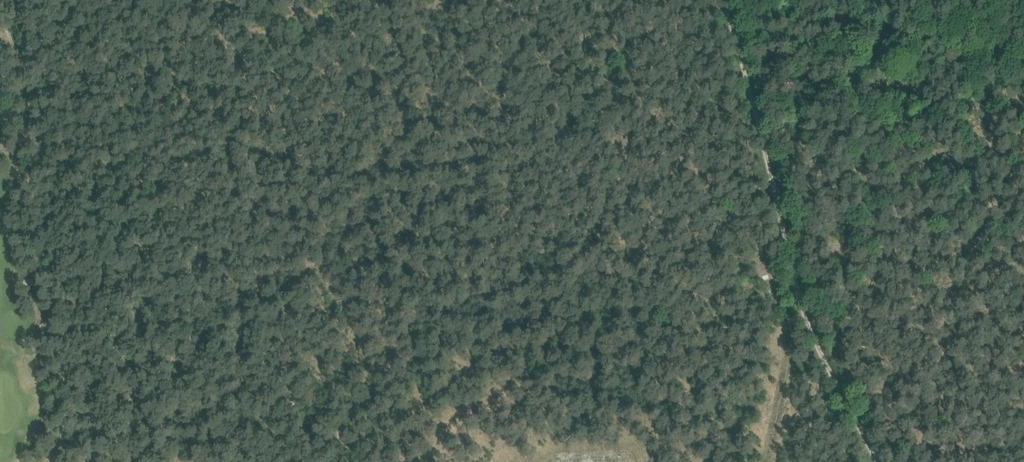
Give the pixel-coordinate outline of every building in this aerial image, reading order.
[(837,15),(835,24),(837,24),(846,26),(848,27),(849,18),(837,15)] [(968,80),(966,72),(958,75),(960,82),(968,80)]
